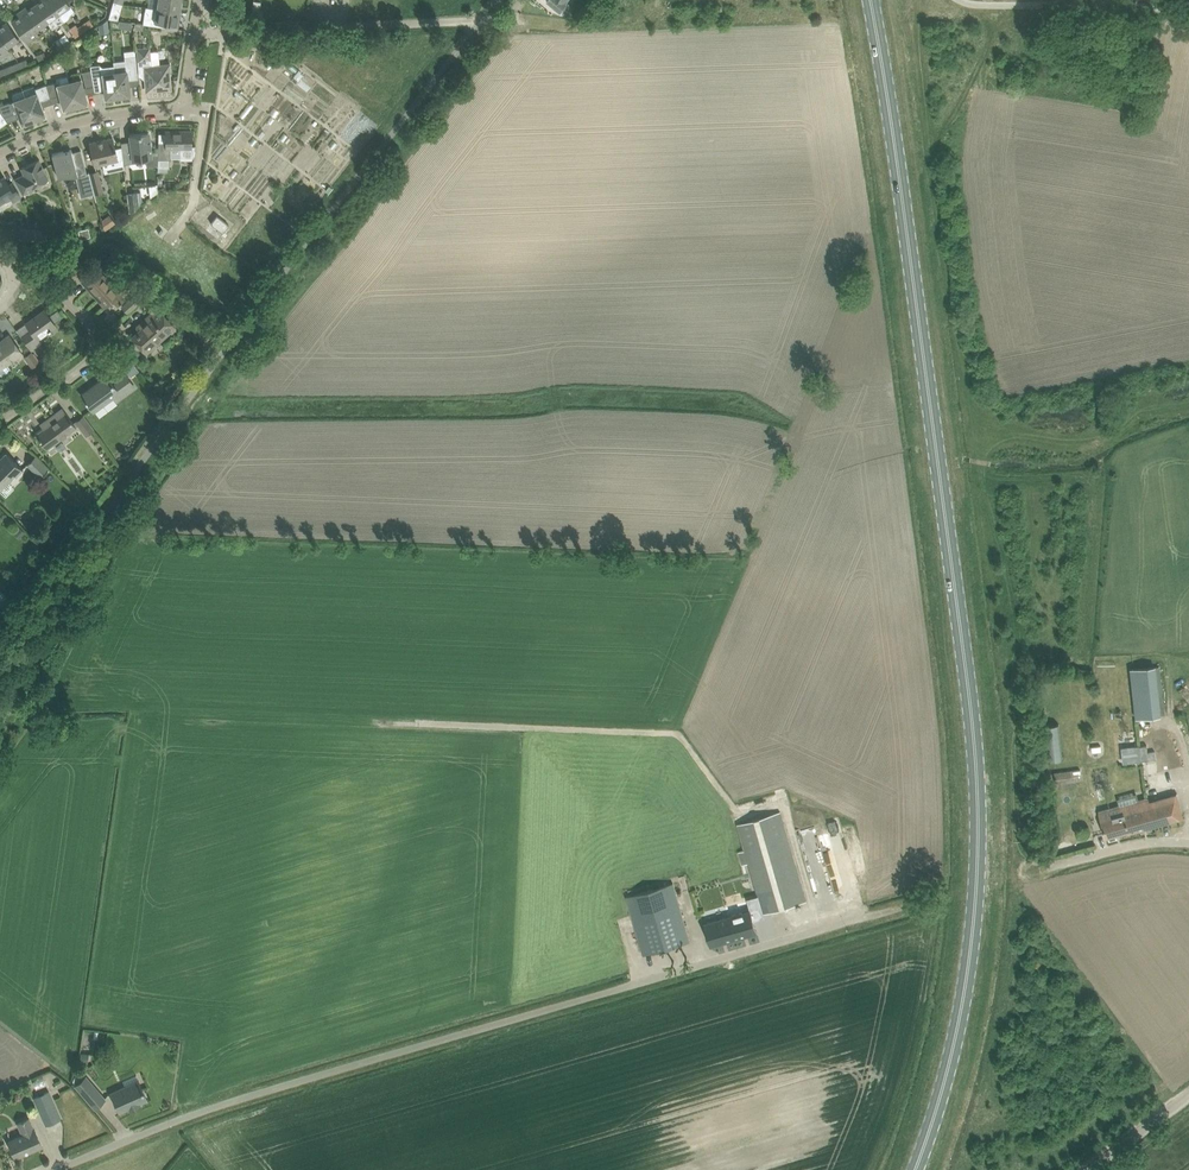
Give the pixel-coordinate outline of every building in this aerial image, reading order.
[(46,21),(52,17),(57,24),(63,21),(64,21),(49,0),(41,0),(35,4),(46,21)] [(67,0),(49,0),(64,21),(68,18),(70,13),(74,10),(67,0)] [(156,8),(180,12),(182,0),(157,0),(156,8)] [(561,10),(562,9),(566,12),(571,5),(567,2),(568,0),(548,0),(561,10)] [(21,10),(35,29),(46,21),(35,4),(28,9),(26,7),(21,10)] [(178,29),(180,12),(156,8),(146,6),(143,23),(178,29)] [(11,21),(18,31),(27,43),(39,35),(35,29),(21,10),(17,13),(19,16),(11,21)] [(120,12),(111,10),(108,18),(118,20),(120,12)] [(89,18),(77,27),(75,23),(69,28),(75,37),(81,32),(93,24),(89,18)] [(7,46),(19,37),(14,31),(7,21),(0,26),(0,35),(7,46)] [(59,38),(65,47),(71,43),(68,39),(70,38),(66,33),(59,38)] [(10,49),(7,46),(0,35),(0,56),(10,49)] [(55,41),(59,46),(56,47),(59,52),(65,47),(59,38),(55,41)] [(160,66),(152,67),(150,47),(137,48),(139,70),(145,70),(147,90),(170,88),(168,73),(171,73),(170,63),(160,64),(160,66)] [(39,60),(46,57),(43,51),(36,55),(39,60)] [(123,95),(130,94),(129,86),(138,84),(135,55),(124,56),(124,59),(113,61),(114,65),(118,95),(123,95)] [(118,95),(114,65),(103,67),(99,64),(90,65),(91,70),(90,70),(93,85),(95,91),(105,90),(106,97),(112,97),(112,96),(118,95)] [(87,93),(95,91),(93,85),(90,70),(82,72),(87,93)] [(75,105),(69,82),(67,75),(56,78),(57,81),(46,84),(51,103),(61,100),(63,108),(70,106),(75,105)] [(74,81),(69,82),(75,105),(80,103),(80,104),(87,102),(81,79),(74,80),(74,81)] [(25,97),(33,118),(38,117),(45,115),(42,106),(51,103),(46,84),(34,88),(36,92),(30,94),(30,95),(25,97)] [(3,104),(2,101),(0,102),(0,112),(7,122),(20,117),(22,123),(29,121),(28,120),(33,118),(25,97),(22,90),(13,93),(12,95),(14,100),(3,104)] [(158,142),(158,152),(158,167),(168,166),(169,159),(170,159),(170,147),(179,147),(180,157),(193,156),(195,145),(191,145),(191,130),(166,131),(166,142),(158,142)] [(123,164),(137,162),(145,161),(146,166),(158,165),(157,167),(158,167),(158,152),(152,153),(151,147),(153,147),(152,141),(150,141),(149,133),(141,134),(141,133),(129,134),(130,141),(121,142),(123,164)] [(89,142),(92,154),(94,165),(118,160),(115,149),(113,137),(89,142)] [(52,154),(55,165),(58,177),(77,172),(77,176),(87,173),(80,150),(72,152),(71,149),(52,154)] [(23,193),(32,188),(32,186),(48,178),(39,159),(21,168),(24,174),(14,178),(23,193)] [(89,173),(95,193),(103,191),(98,170),(89,173)] [(9,184),(4,176),(0,179),(0,202),(11,196),(13,200),(20,196),(12,182),(9,184)] [(126,193),(129,212),(141,202),(140,191),(126,193)] [(109,215),(100,220),(104,227),(113,222),(109,215)] [(229,224),(217,215),(211,223),(223,232),(229,224)] [(17,226),(15,220),(7,223),(8,229),(17,226)] [(19,228),(18,238),(49,241),(43,230),(19,228)] [(91,239),(88,229),(79,231),(81,241),(91,239)] [(112,299),(117,304),(124,298),(119,293),(124,288),(113,276),(108,281),(96,267),(95,268),(86,277),(83,279),(99,296),(97,298),(104,306),(112,299)] [(146,352),(155,345),(175,327),(158,308),(165,302),(155,290),(143,301),(153,312),(146,318),(149,321),(132,336),(146,352)] [(123,309),(128,314),(138,304),(134,299),(123,309)] [(22,336),(31,348),(40,342),(37,338),(55,325),(54,323),(63,317),(58,310),(49,316),(44,309),(32,318),(33,319),(27,324),(30,330),(22,336)] [(1,375),(10,368),(7,364),(22,353),(9,334),(2,339),(4,342),(0,344),(0,374),(1,375)] [(38,362),(31,352),(24,356),(32,367),(38,362)] [(135,387),(132,384),(125,375),(113,384),(106,375),(94,385),(95,386),(82,395),(93,411),(114,396),(117,400),(135,387)] [(179,388),(176,385),(169,394),(173,397),(179,388)] [(35,434),(42,444),(45,448),(76,426),(62,408),(40,424),(41,424),(43,423),(46,427),(35,434)] [(75,420),(86,435),(93,429),(83,415),(75,420)] [(14,474),(16,476),(23,469),(15,461),(6,452),(0,459),(0,489),(14,474)] [(48,468),(34,456),(27,463),(40,476),(48,468)] [(25,532),(19,526),(13,533),(19,539),(25,532)] [(1136,717),(1160,714),(1155,666),(1130,669),(1136,717)] [(1078,769),(1054,772),(1055,783),(1060,783),(1060,787),(1070,785),(1070,782),(1079,781),(1078,769)] [(1106,836),(1128,830),(1128,832),(1182,817),(1176,794),(1149,802),(1148,798),(1121,806),(1119,806),(1119,804),(1098,810),(1106,836)] [(749,862),(760,901),(763,912),(801,901),(776,813),(737,823),(744,849),(739,850),(742,864),(749,862)] [(743,872),(724,879),(726,885),(711,890),(716,904),(744,894),(741,887),(748,884),(743,872)] [(673,882),(627,895),(639,943),(643,954),(690,941),(673,882)] [(751,909),(727,916),(734,939),(757,932),(751,909)] [(727,916),(704,923),(711,946),(734,939),(727,916)] [(89,1053),(81,1052),(80,1062),(87,1063),(89,1053)] [(104,1099),(85,1076),(78,1067),(72,1080),(76,1084),(75,1085),(95,1107),(104,1099)] [(36,1089),(55,1081),(52,1073),(33,1081),(36,1089)] [(138,1080),(111,1093),(119,1111),(129,1107),(130,1109),(140,1104),(139,1102),(147,1099),(138,1080)] [(61,1118),(56,1107),(49,1091),(34,1097),(46,1124),(61,1118)] [(8,1141),(10,1145),(15,1156),(42,1145),(35,1129),(34,1129),(29,1117),(17,1122),(23,1134),(8,1141)]
